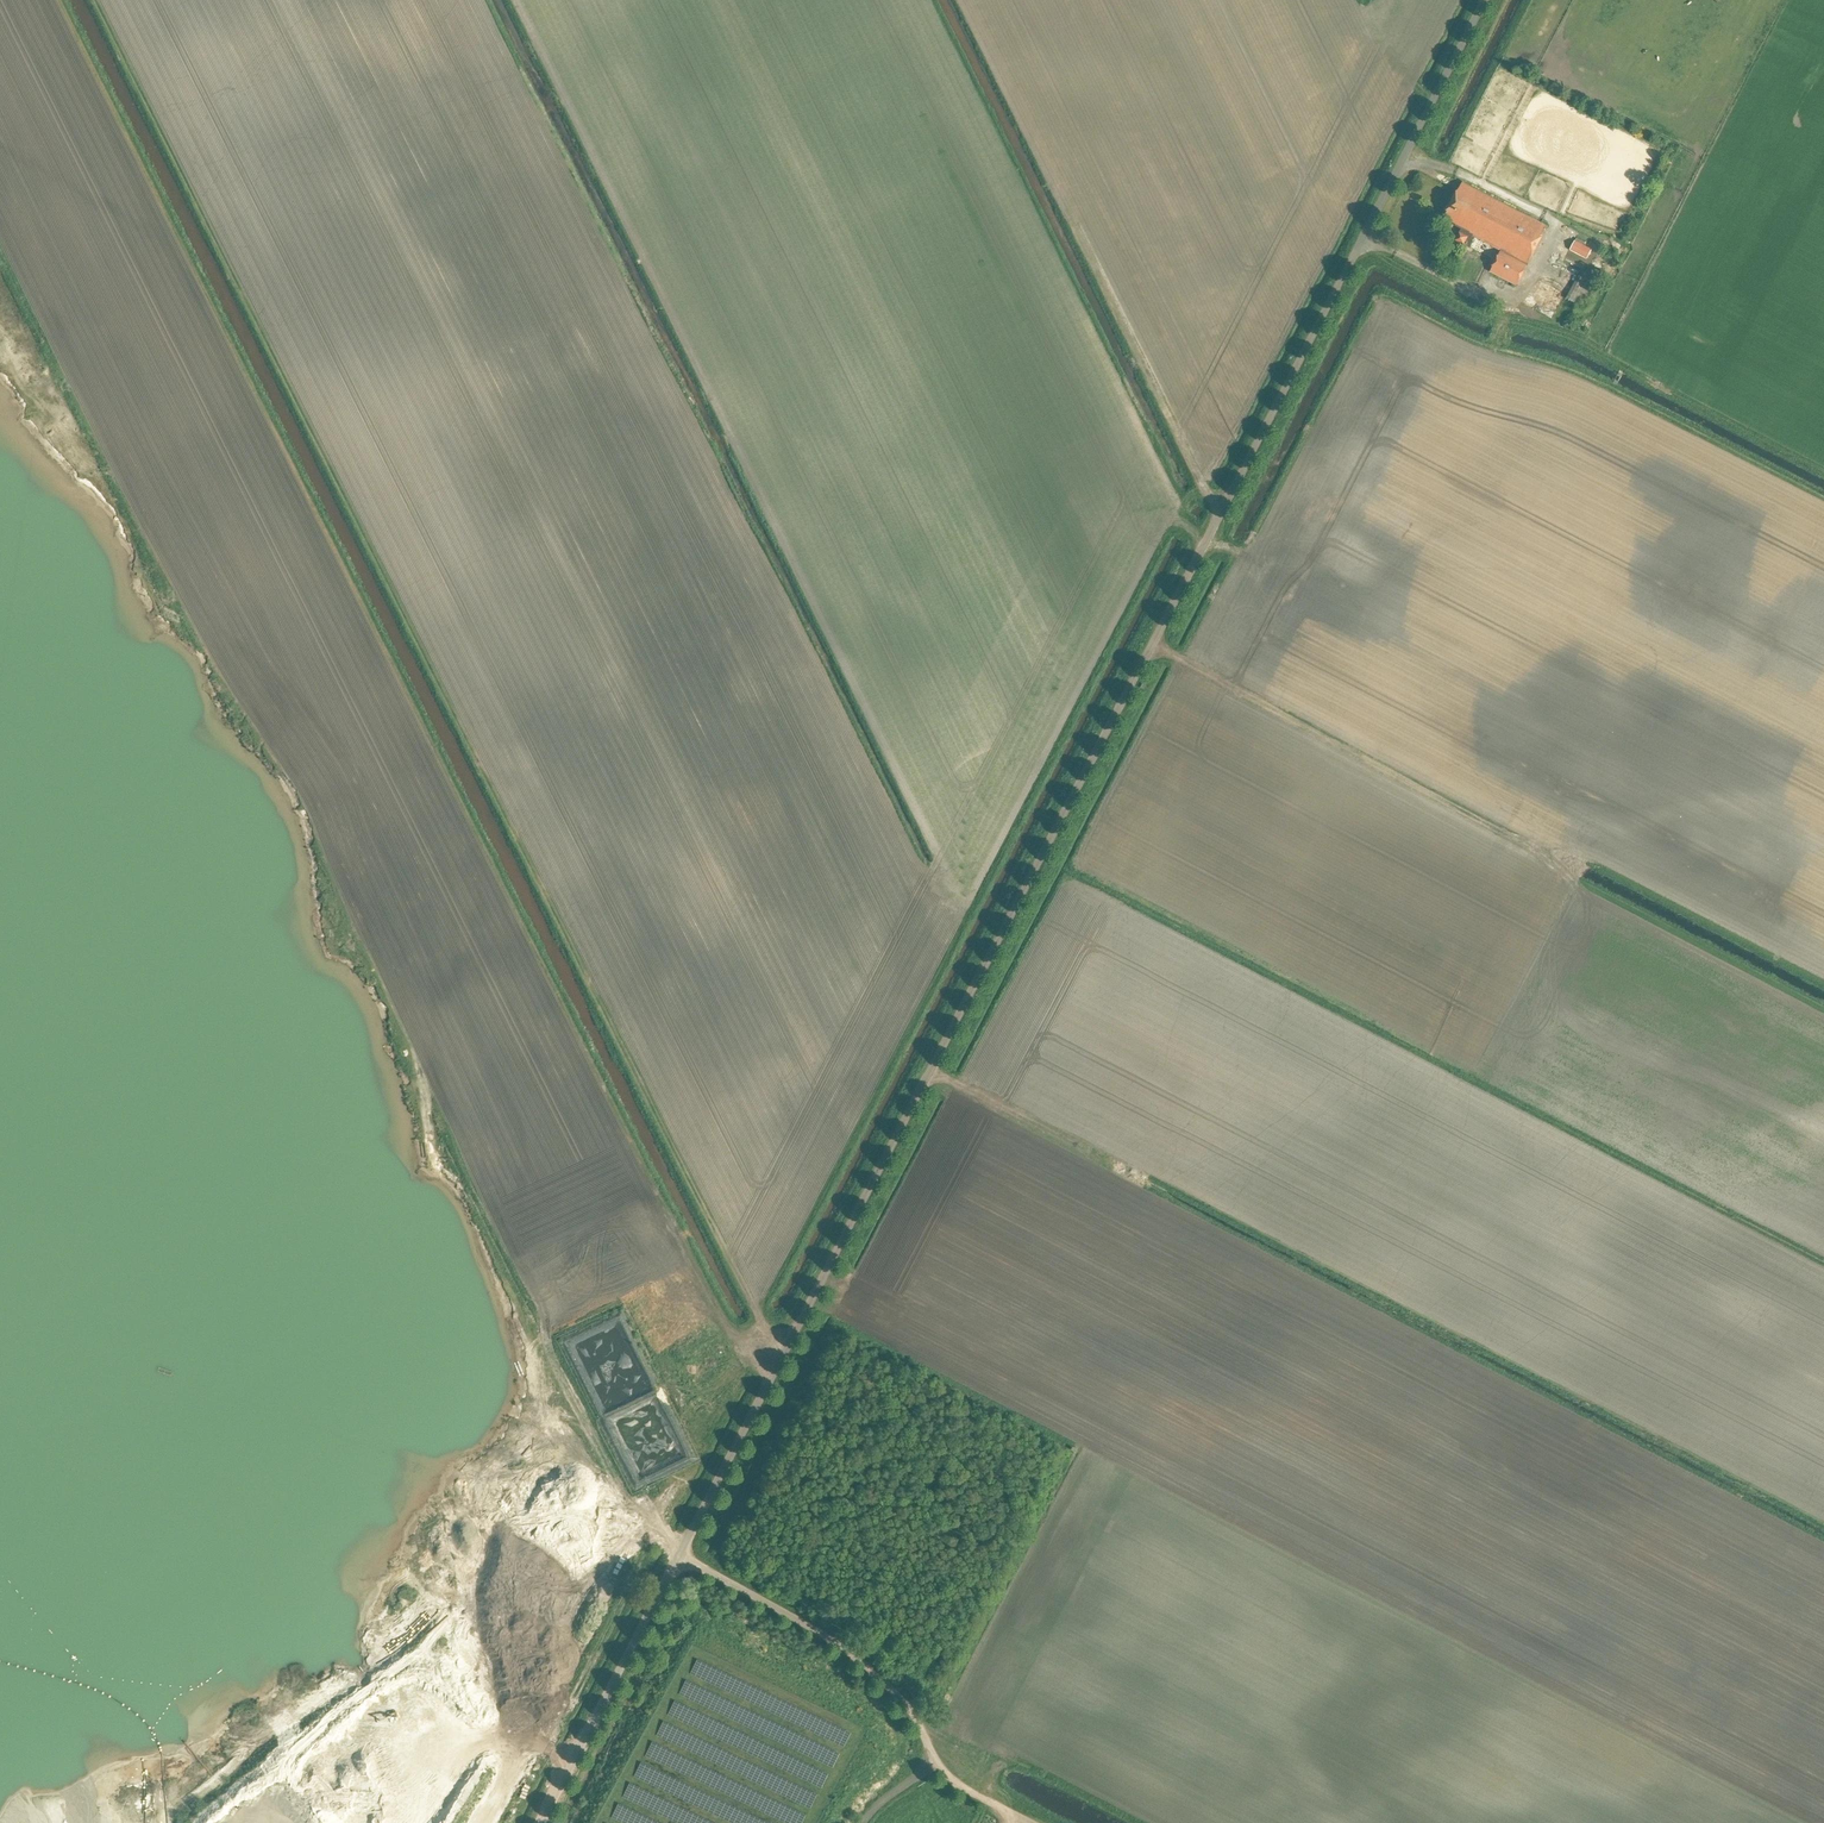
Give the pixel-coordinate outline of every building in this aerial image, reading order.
[(1516,288),(1547,228),(1463,183),(1445,218),(1457,224),(1456,227),(1461,230),(1455,241),(1470,249),(1475,240),(1501,254),(1490,274),(1516,288)] [(1574,242),(1564,260),(1581,269),(1582,268),(1587,270),(1596,254),(1591,252),(1591,251),(1574,242)] [(1575,282),(1568,298),(1583,304),(1590,288),(1575,282)]
